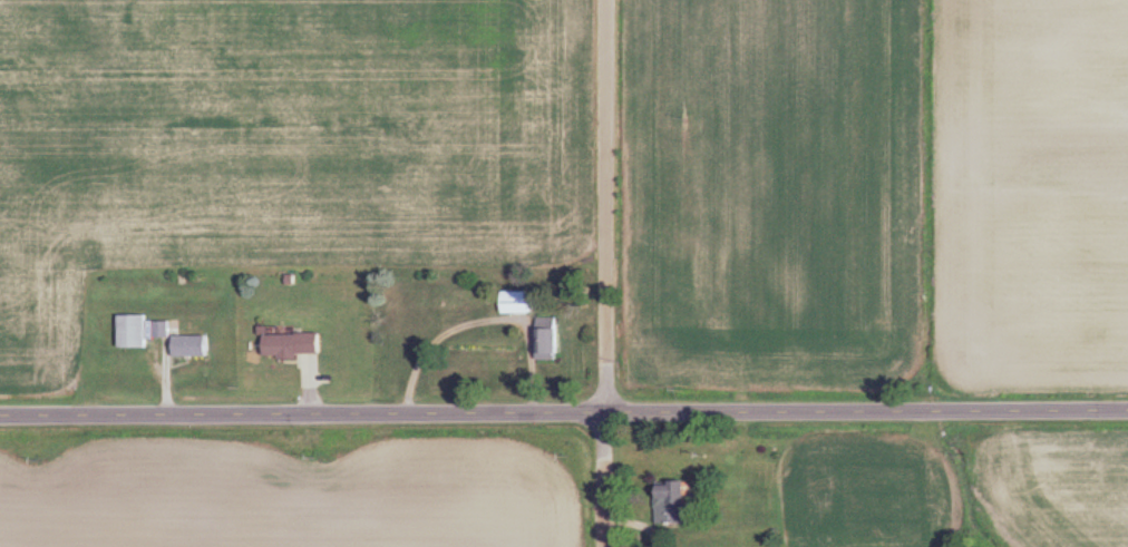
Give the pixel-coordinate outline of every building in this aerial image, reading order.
[(507,290),(507,313),(535,313),(535,290),(507,290)] [(121,316),(121,349),(149,349),(149,316),(121,316)] [(540,359),(562,359),(562,317),(540,317),(540,359)] [(170,324),(156,324),(156,337),(170,337),(170,324)] [(322,334),(266,335),(267,357),(322,356),(322,334)] [(175,357),(210,357),(210,336),(175,336),(175,357)] [(693,482),(660,482),(660,523),(693,523),(693,482)]
